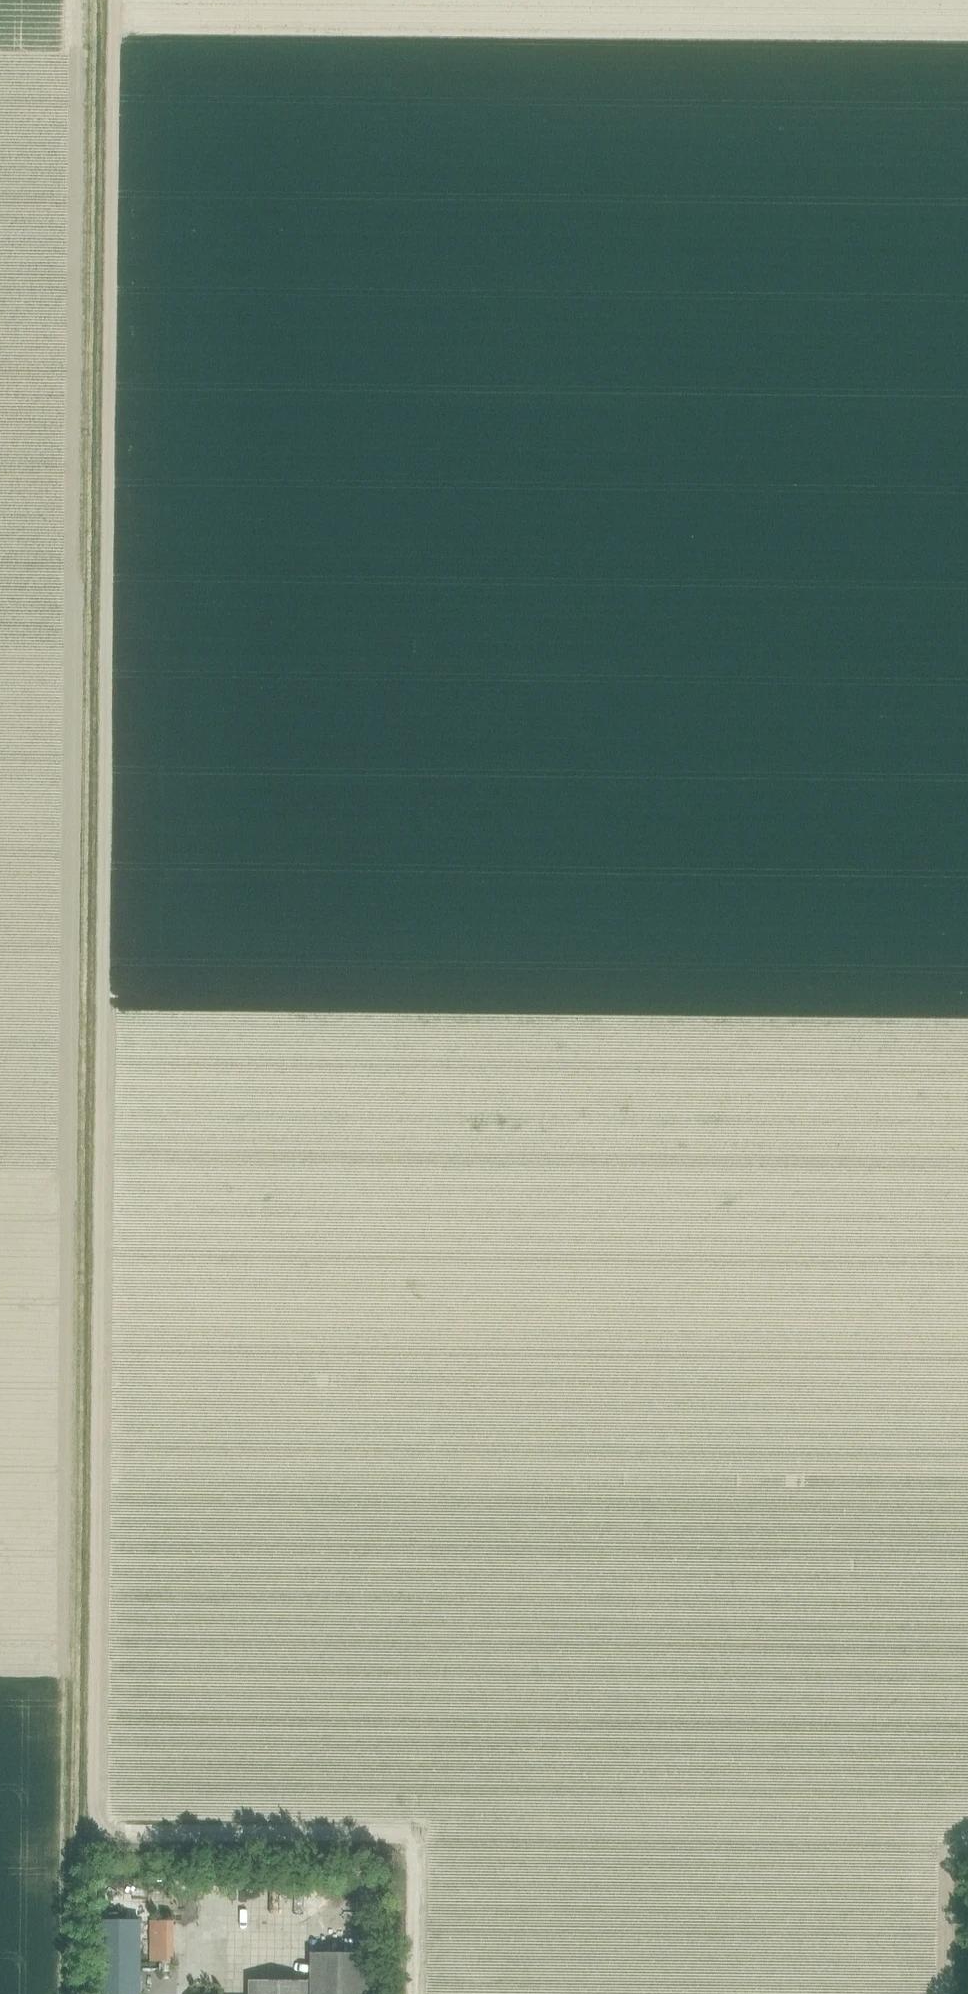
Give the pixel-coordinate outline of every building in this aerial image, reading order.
[(139,1921),(98,1921),(98,1993),(139,1993),(139,1921)] [(172,1962),(173,1921),(149,1921),(149,1961),(172,1962)] [(368,1958),(311,1957),(310,1993),(367,1993),(368,1958)] [(307,1982),(249,1981),(249,1993),(307,1993),(307,1982)]
